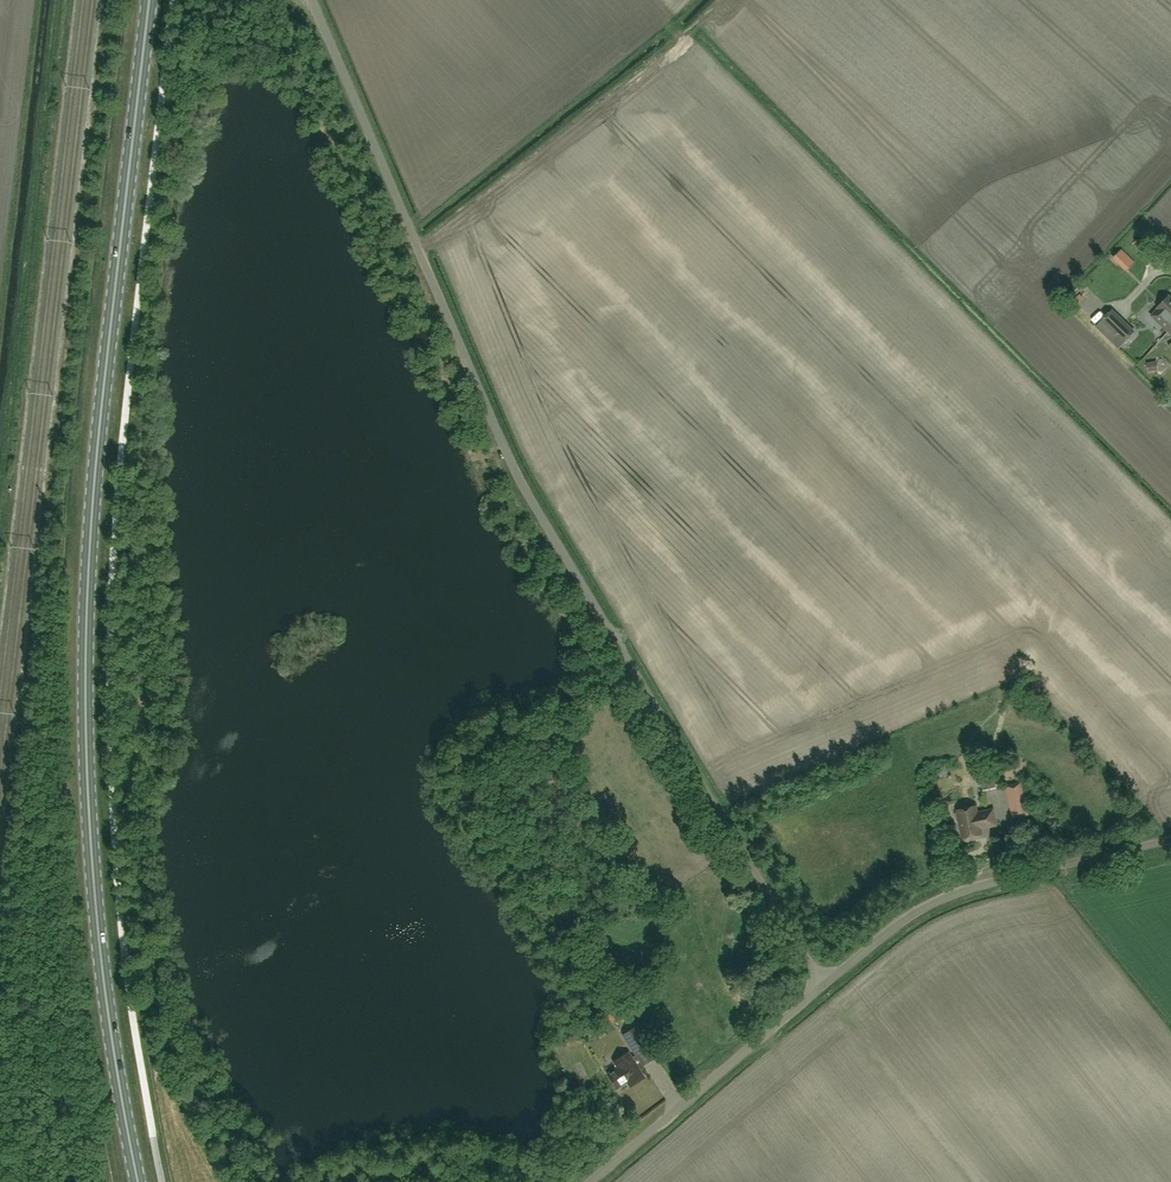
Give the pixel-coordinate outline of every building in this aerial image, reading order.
[(1168,331),(1170,328),(1170,297),(1168,295),(1157,306),(1158,307),(1151,314),(1168,331)] [(1134,332),(1112,310),(1102,320),(1125,342),(1134,332)] [(996,788),(992,767),(979,769),(984,790),(996,788)] [(1005,786),(1013,818),(1029,815),(1022,782),(1005,786)] [(960,822),(963,838),(982,834),(981,827),(985,826),(986,827),(996,825),(993,810),(978,813),(976,806),(957,810),(958,813),(957,813),(956,814),(957,821),(958,822),(960,822)] [(611,1011),(604,1015),(609,1022),(615,1018),(611,1011)] [(655,1057),(636,1026),(623,1035),(636,1055),(607,1074),(617,1089),(627,1082),(629,1086),(644,1077),(639,1067),(655,1057)]
